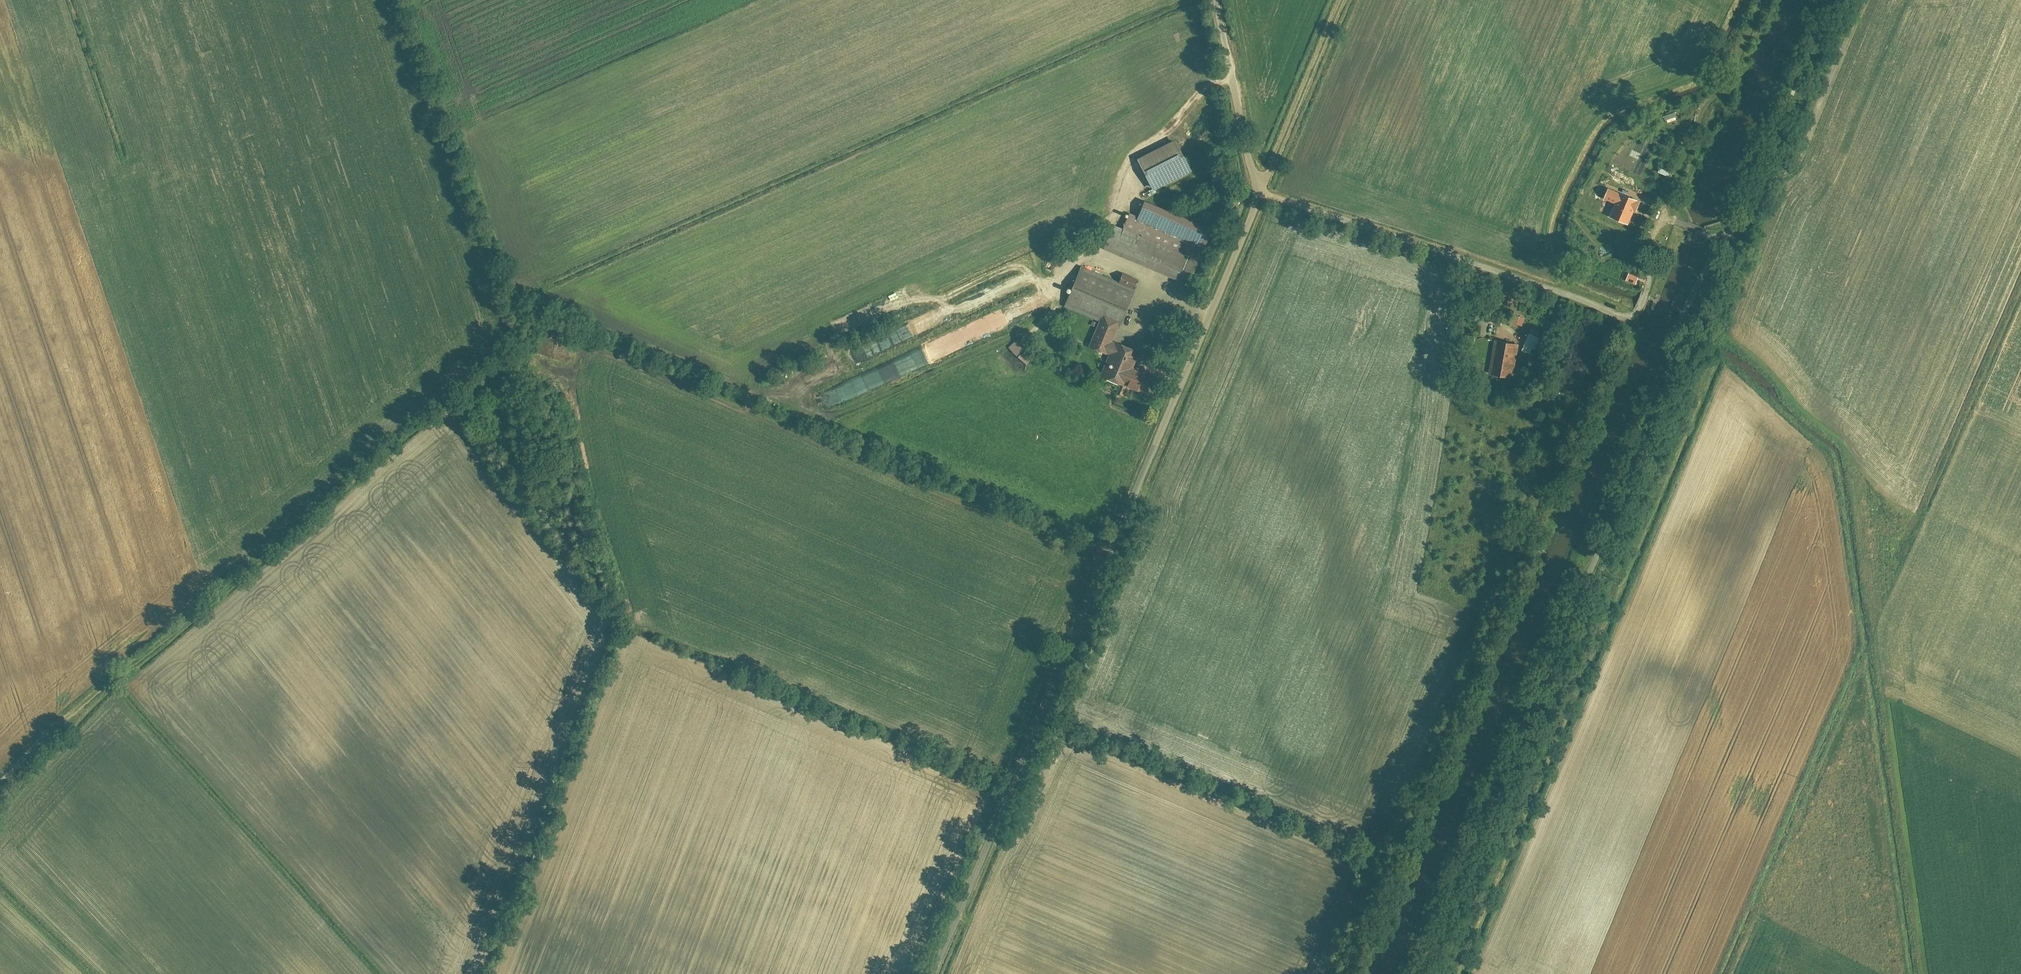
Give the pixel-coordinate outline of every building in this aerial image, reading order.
[(1191,171),(1175,139),(1135,159),(1152,191),(1191,171)] [(1623,190),(1609,185),(1604,200),(1615,204),(1610,218),(1629,225),(1634,210),(1637,211),(1640,201),(1622,194),(1623,190)] [(1211,229),(1143,201),(1137,216),(1129,213),(1122,229),(1113,225),(1103,249),(1187,285),(1211,229)] [(1118,282),(1081,266),(1063,307),(1099,322),(1118,329),(1135,288),(1133,288),(1137,279),(1122,273),(1118,282)] [(1630,272),(1627,280),(1637,284),(1640,276),(1630,272)] [(1113,341),(1118,329),(1099,322),(1088,347),(1108,355),(1099,376),(1144,395),(1153,375),(1134,367),(1140,352),(1113,341)] [(1534,354),(1540,336),(1529,333),(1523,350),(1534,354)] [(1033,358),(1016,340),(1009,346),(1027,364),(1033,358)] [(1513,379),(1519,344),(1494,340),(1488,375),(1513,379)] [(926,351),(820,392),(826,406),(931,365),(926,351)]
